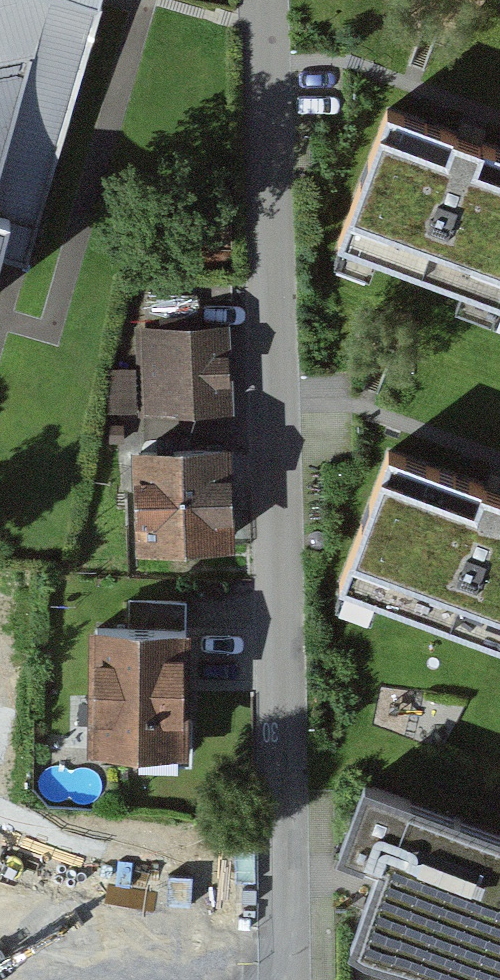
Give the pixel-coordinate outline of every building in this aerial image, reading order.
[(78,0),(0,0),(0,264),(40,276),(77,135),(108,8),(78,0)] [(362,112),(314,241),(499,310),(499,163),(362,112)] [(218,317),(147,320),(150,404),(221,402),(218,317)] [(230,440),(136,442),(139,539),(233,536),(230,440)] [(379,459),(337,578),(499,634),(499,501),(379,459)] [(185,636),(88,635),(86,754),(183,755),(185,636)] [(351,784),(327,851),(371,867),(347,934),(472,979),(499,979),(499,837),(351,784)] [(157,871),(51,875),(55,979),(160,979),(157,871)]
